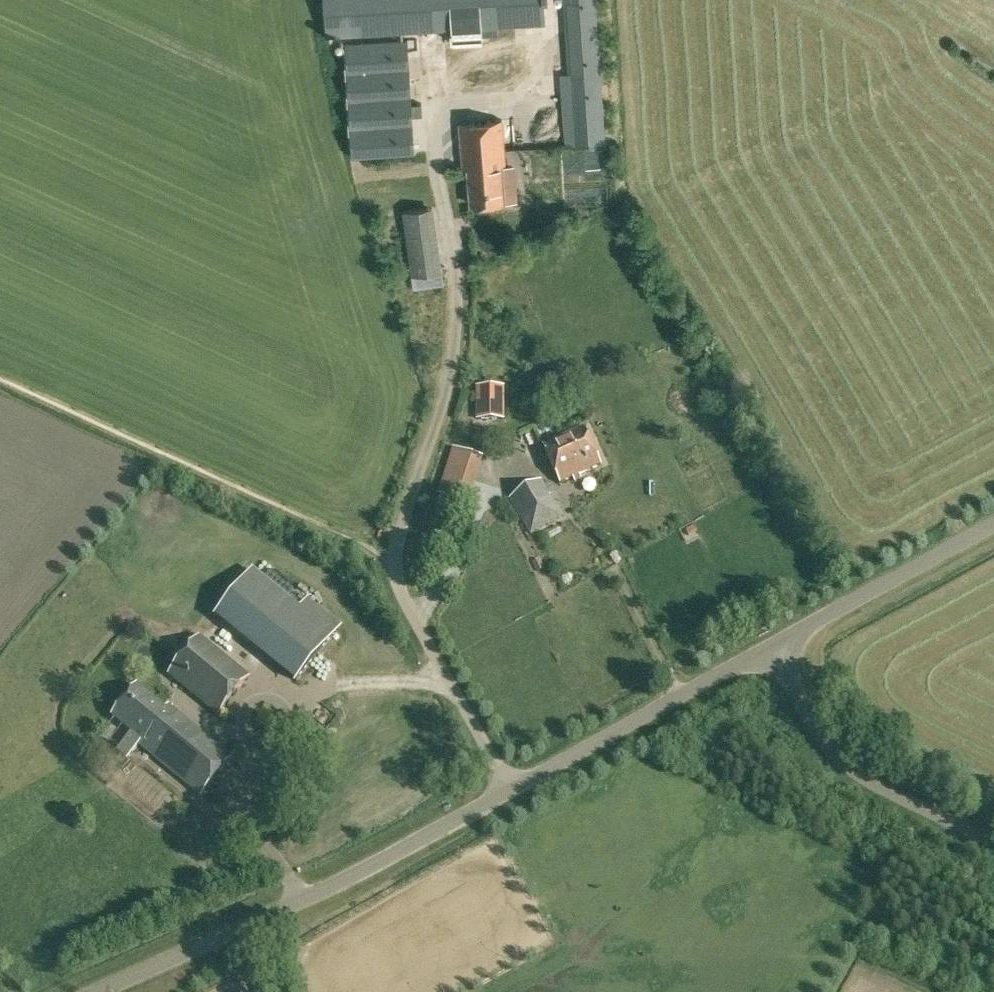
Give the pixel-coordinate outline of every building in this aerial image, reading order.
[(483,28),(545,24),(544,0),(323,0),(325,36),(344,35),(345,36),(483,28)] [(606,144),(600,63),(596,0),(562,0),(567,73),(560,73),(565,146),(606,144)] [(351,157),(414,153),(407,38),(345,41),(351,157)] [(505,164),(502,120),(459,123),(462,168),(468,168),(470,203),(518,199),(515,163),(505,164)] [(411,275),(442,270),(433,205),(402,210),(411,275)] [(478,419),(502,418),(502,386),(477,387),(478,419)] [(560,483),(601,465),(584,428),(544,445),(560,483)] [(469,503),(483,458),(483,457),(453,447),(437,493),(469,503)] [(531,535),(563,516),(541,479),(509,498),(531,535)] [(299,611),(264,653),(297,679),(331,637),(299,611)] [(218,717),(250,677),(199,636),(167,675),(218,717)] [(166,710),(137,686),(111,717),(140,740),(138,744),(201,795),(232,757),(169,706),(166,710)] [(318,716),(332,728),(342,717),(328,705),(318,716)]
